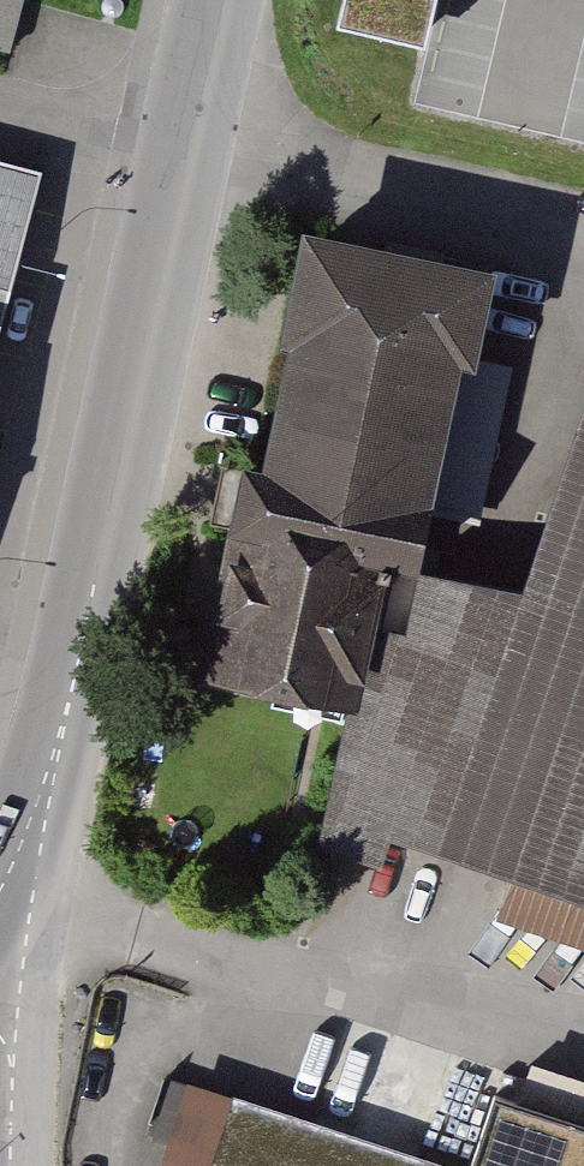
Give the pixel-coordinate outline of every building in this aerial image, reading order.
[(10,49),(26,0),(0,0),(0,46),(10,49)] [(337,48),(424,69),(440,0),(349,0),(337,48)] [(42,167),(0,156),(0,331),(42,167)] [(488,255),(310,223),(212,669),(358,697),(425,544),(488,255)] [(528,576),(425,544),(358,697),(333,812),(583,899),(583,410),(528,576)] [(165,1078),(138,1165),(450,1165),(165,1078)] [(481,1091),(458,1165),(583,1165),(583,1123),(481,1091)]
